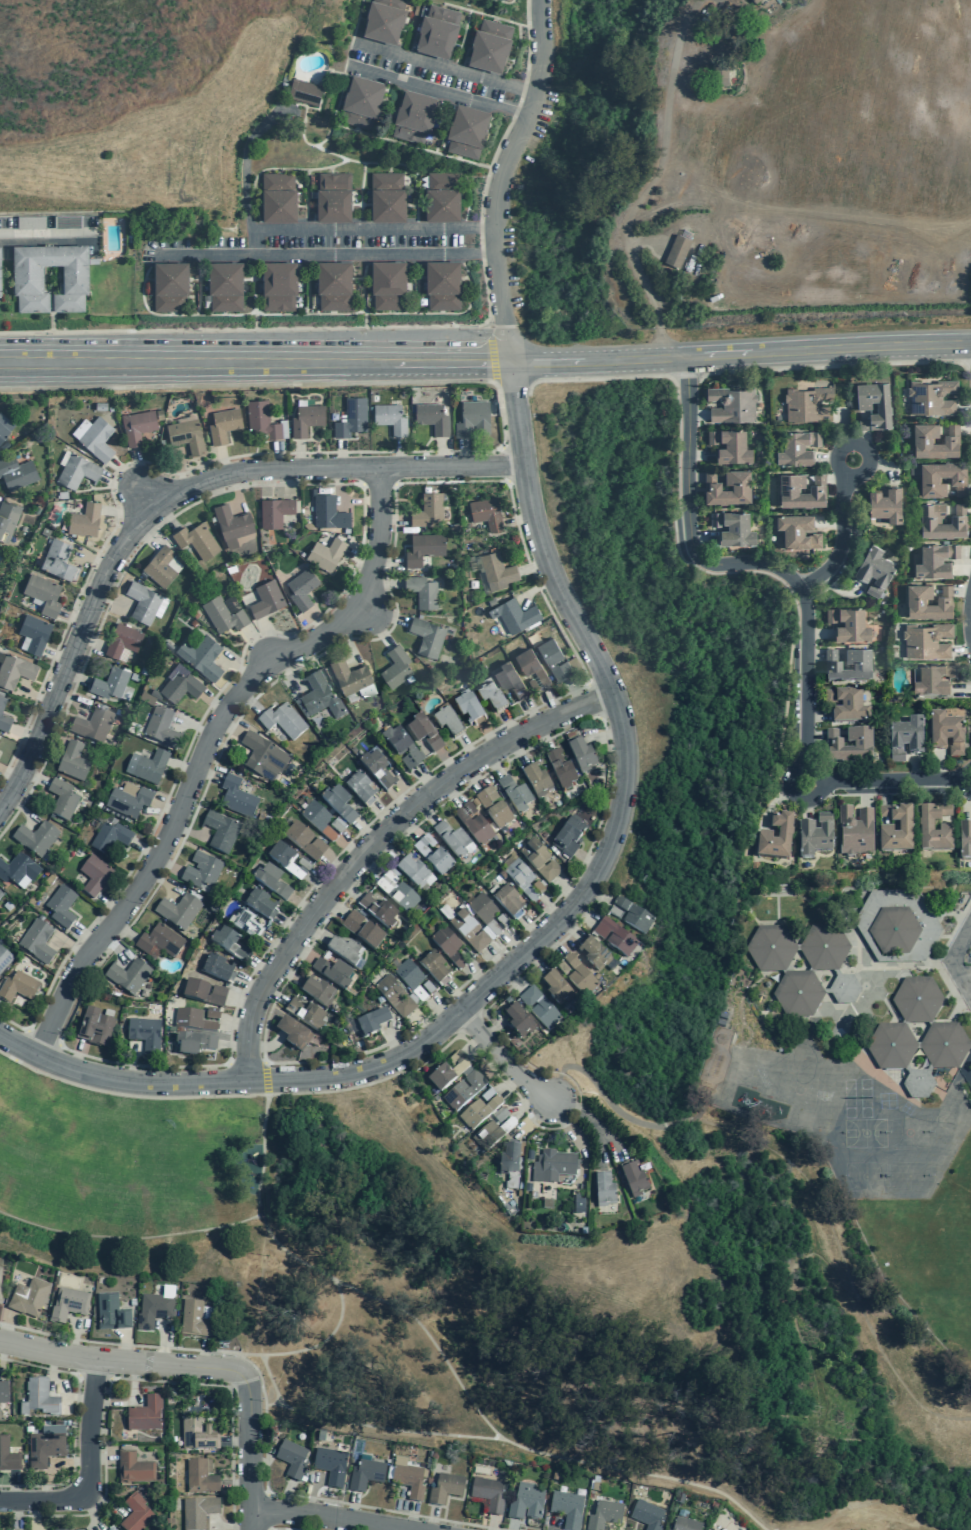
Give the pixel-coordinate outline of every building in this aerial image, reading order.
[(372,1),(372,0),(406,0),(404,10),(406,11),(402,28),(400,28),(395,45),(362,36),(367,19),(365,18),(370,1),(372,1)] [(454,42),(453,42),(448,58),(447,57),(446,59),(416,51),(417,49),(415,49),(420,33),(418,33),(423,15),(426,16),(430,4),(461,13),(457,25),(459,25),(454,42)] [(467,65),(500,74),(505,57),(507,57),(511,40),(510,39),(513,27),(482,18),(479,30),(475,30),(472,43),(473,43),(467,65)] [(712,62),(712,85),(728,85),(728,62),(712,62)] [(373,118),(370,130),(339,121),(342,109),(341,109),(345,91),(347,92),(352,75),(385,84),(380,101),(382,102),(377,119),(373,118)] [(317,106),(288,99),(293,78),(323,86),(317,106)] [(432,115),(437,98),(404,89),(400,106),(398,106),(393,123),(395,124),(391,136),(423,144),(426,132),(429,133),(434,116),(432,115)] [(490,112),(457,103),(452,121),(450,120),(446,137),(449,138),(446,151),(477,159),(480,147),(481,148),(486,129),(490,112)] [(296,222),(296,190),(294,190),(294,173),(261,174),(262,222),(296,222)] [(316,222),(350,222),(350,173),(318,173),(318,189),(316,189),(316,222)] [(371,221),(405,221),(405,189),(402,189),(402,173),(371,173),(371,221)] [(459,221),(459,173),(427,173),(427,189),(424,189),(424,221),(459,221)] [(54,228),(54,216),(82,216),(82,228),(54,228)] [(17,229),(17,217),(44,217),(44,229),(17,229)] [(679,269),(664,262),(676,234),(691,240),(679,269)] [(53,311),(52,290),(62,290),(62,265),(43,265),(43,290),(49,290),(49,312),(18,312),(18,295),(13,295),(12,246),(87,245),(88,293),(84,294),(84,311),(53,311)] [(428,309),(427,293),(425,293),(425,261),(460,261),(460,309),(428,309)] [(210,311),(210,295),(208,295),(208,263),(242,262),(242,310),(210,311)] [(262,310),(262,262),(296,262),(296,294),(294,294),(294,310),(262,310)] [(319,310),(319,293),(317,293),(317,262),(350,262),(351,310),(319,310)] [(373,309),(373,294),(371,294),(371,262),(405,262),(405,294),(403,294),(403,309),(373,309)] [(154,311),(153,263),(187,263),(188,294),(185,294),(185,311),(154,311)] [(909,381),(909,388),(907,388),(907,395),(910,395),(910,415),(955,414),(955,400),(942,400),(942,396),(945,394),(958,393),(957,380),(936,381),(936,383),(916,383),(916,381),(909,381)] [(888,383),(856,385),(857,410),(871,409),(870,402),(876,402),(877,413),(869,414),(870,429),(891,428),(888,383)] [(786,403),(786,421),(830,421),(830,406),(818,406),(818,403),(821,400),(832,400),(832,387),(819,387),(819,390),(798,390),(798,388),(786,389),(786,395),(784,395),(784,403),(786,403)] [(754,421),(754,402),(756,402),(756,394),(754,394),(754,388),(741,388),(741,390),(728,390),(728,388),(706,388),(706,402),(720,402),(722,404),(722,407),(709,408),(710,422),(754,421)] [(333,438),(350,437),(350,431),(366,431),(366,397),(345,398),(345,422),(333,422),(333,438)] [(269,424),(267,400),(246,402),(249,432),(266,430),(267,440),(282,439),(280,423),(269,424)] [(488,401),(461,401),(461,422),(455,422),(455,438),(472,438),(472,425),(489,425),(488,401)] [(442,403),(414,404),(415,424),(433,423),(433,436),(448,436),(448,415),(442,415),(442,403)] [(373,424),(392,424),(392,436),(406,436),(406,414),(400,415),(400,404),(373,405),(373,424)] [(306,438),(306,425),(324,425),(323,405),(297,406),(297,417),(291,417),(291,438),(306,438)] [(212,446),(227,444),(225,431),(242,427),(238,408),(211,413),(213,424),(208,425),(212,446)] [(120,416),(122,428),(123,428),(127,448),(141,445),(139,433),(157,429),(154,410),(128,415),(128,414),(120,416)] [(77,440),(104,463),(114,452),(103,442),(114,429),(98,416),(77,440)] [(197,418),(166,425),(170,445),(187,442),(190,457),(205,453),(202,437),(201,437),(197,418)] [(914,445),(914,457),(958,457),(958,443),(959,443),(959,435),(943,436),(943,444),(932,444),(932,437),(938,437),(938,423),(913,423),(913,445),(914,445)] [(9,432),(0,424),(0,443),(9,432)] [(716,462),(743,462),(743,463),(752,463),(752,448),(745,449),(745,431),(726,431),(726,430),(716,430),(716,431),(707,431),(707,444),(717,444),(717,442),(725,442),(725,448),(716,448),(716,462)] [(813,465),(813,450),(804,450),(804,445),(811,444),(811,446),(821,446),(821,432),(783,432),(783,451),(776,451),(776,465),(813,465)] [(102,469),(70,452),(55,481),(74,491),(82,475),(95,482),(102,469)] [(31,460),(17,465),(13,454),(0,459),(0,476),(1,476),(8,492),(39,479),(31,460)] [(920,497),(946,496),(946,483),(939,483),(939,477),(950,477),(950,485),(966,485),(966,463),(920,464),(920,497)] [(750,470),(724,470),(725,485),(732,485),(732,490),(721,490),(720,482),(714,482),(714,471),(704,471),(705,503),(750,503),(750,470)] [(825,506),(825,485),(805,485),(805,474),(780,474),(780,506),(825,506)] [(902,488),(869,488),(869,516),(879,516),(879,523),(902,523),(902,488)] [(442,519),(442,492),(422,493),(422,511),(410,511),(410,526),(435,526),(435,520),(442,519)] [(314,527),(350,527),(350,511),(335,512),(334,494),(313,495),(314,527)] [(496,496),(468,503),(472,523),(485,520),(489,533),(503,530),(496,496)] [(260,500),(261,528),(282,528),(281,514),(295,514),(294,499),(260,500)] [(21,507),(8,502),(7,503),(1,501),(0,503),(0,541),(7,544),(21,507)] [(100,503),(85,501),(83,514),(69,512),(67,533),(95,536),(98,517),(100,503)] [(212,508),(226,551),(238,547),(235,538),(255,532),(248,512),(232,517),(227,503),(212,508)] [(963,523),(962,515),(950,515),(950,523),(936,523),(936,518),(945,518),(945,503),(936,503),(936,515),(933,515),(933,504),(920,504),(920,536),(966,536),(966,523),(963,523)] [(755,544),(755,531),(749,531),(748,512),(710,513),(710,527),(720,527),(720,525),(727,524),(728,530),(720,530),(720,545),(755,544)] [(775,516),(776,529),(784,529),(784,544),(791,544),(791,548),(821,548),(821,533),(811,533),(811,536),(804,536),(804,530),(813,530),(813,515),(775,516)] [(170,535),(179,548),(186,544),(199,564),(220,549),(201,521),(188,531),(184,526),(170,535)] [(405,567),(421,567),(421,556),(445,555),(444,534),(411,535),(411,551),(405,552),(405,567)] [(347,544),(334,536),(327,547),(315,541),(305,559),(330,573),(347,544)] [(70,580),(76,566),(63,561),(70,545),(52,537),(39,568),(70,580)] [(141,570),(163,589),(177,573),(166,564),(175,553),(164,543),(141,570)] [(877,598),(895,565),(880,556),(883,550),(871,544),(853,575),(867,583),(870,576),(875,578),(872,584),(870,583),(865,592),(877,598)] [(951,577),(951,562),(942,562),(942,557),(947,557),(947,558),(959,558),(958,545),(920,545),(921,563),(914,564),(914,577),(951,577)] [(489,592),(506,587),(505,583),(519,579),(514,565),(503,568),(498,551),(479,556),(489,592)] [(313,604),(305,594),(319,583),(307,567),(285,583),(292,592),(288,596),(301,613),(313,604)] [(44,602),(39,613),(54,619),(60,603),(54,601),(61,585),(30,573),(22,593),(44,602)] [(404,591),(417,591),(417,609),(437,608),(436,581),(425,581),(425,576),(404,577),(404,591)] [(254,588),(260,600),(248,606),(254,620),(285,605),(273,578),(254,588)] [(129,616),(148,626),(163,597),(131,580),(124,594),(137,601),(129,616)] [(907,618),(952,617),(952,604),(949,604),(949,596),(936,596),(936,604),(925,604),(925,599),(932,599),(932,585),(907,585),(907,618)] [(200,605),(218,634),(233,625),(236,630),(249,622),(241,608),(231,614),(219,594),(200,605)] [(487,612),(491,619),(499,615),(510,635),(527,626),(527,627),(542,618),(534,605),(521,612),(513,597),(487,612)] [(871,640),(870,627),(864,627),(864,609),(826,609),(826,622),(836,622),(836,620),(843,620),(843,626),(834,626),(834,641),(871,640)] [(25,651),(39,657),(52,625),(25,614),(17,633),(30,638),(25,651)] [(407,631),(421,636),(415,652),(435,659),(446,629),(427,622),(427,621),(412,616),(407,631)] [(136,652),(143,633),(117,623),(104,654),(117,660),(123,647),(136,652)] [(952,624),(905,625),(905,631),(902,631),(902,639),(905,639),(905,658),(937,657),(937,659),(950,658),(950,643),(937,643),(937,640),(940,637),(953,637),(952,624)] [(223,671),(211,661),(222,648),(205,634),(193,649),(183,641),(174,652),(213,683),(223,671)] [(573,674),(563,656),(563,657),(552,637),(536,646),(557,683),(573,674)] [(391,689),(412,673),(406,664),(411,661),(398,643),(386,652),(393,662),(379,673),(391,689)] [(534,671),(543,687),(550,683),(529,647),(514,656),(525,676),(534,671)] [(871,648),(845,649),(846,663),(853,663),(853,668),(841,668),(841,660),(825,660),(826,682),(871,681),(871,648)] [(38,666),(23,660),(5,653),(0,665),(0,686),(12,691),(18,675),(32,680),(38,666)] [(328,664),(343,697),(373,683),(365,664),(349,672),(342,657),(328,664)] [(493,674),(502,691),(509,687),(518,702),(529,696),(508,660),(499,665),(501,669),(493,674)] [(87,691),(107,699),(109,694),(119,698),(130,673),(112,665),(105,682),(92,677),(87,691)] [(912,698),(948,698),(948,683),(940,683),(940,677),(947,677),(947,679),(956,679),(956,666),(919,666),(919,684),(912,684),(912,698)] [(308,718),(326,707),(334,720),(346,714),(338,700),(335,699),(325,683),(326,683),(318,669),(305,677),(312,690),(297,698),(308,718)] [(204,686),(188,673),(185,677),(176,670),(159,692),(174,704),(185,690),(195,698),(204,686)] [(486,700),(494,713),(506,706),(491,680),(475,690),(482,702),(486,700)] [(834,701),(834,702),(840,702),(841,708),(831,708),(832,723),(869,722),(869,707),(861,708),(861,689),(824,690),(824,701),(834,701)] [(452,701),(461,716),(465,714),(471,723),(483,715),(469,691),(452,701)] [(275,724),(291,742),(307,728),(284,703),(272,713),(268,709),(256,720),(266,731),(275,724)] [(166,729),(172,712),(154,705),(142,735),(173,748),(179,734),(166,729)] [(68,731),(101,744),(113,714),(94,706),(87,722),(74,717),(68,731)] [(452,738),(463,731),(447,706),(432,716),(439,728),(443,726),(452,738)] [(443,746),(420,712),(411,718),(413,721),(405,727),(416,743),(423,738),(433,753),(443,746)] [(948,757),(963,757),(962,718),(944,719),(944,712),(931,712),(931,718),(930,718),(930,749),(945,749),(945,740),(950,740),(950,747),(948,747),(948,757)] [(11,720),(0,715),(0,731),(6,734),(11,720)] [(922,754),(921,717),(908,717),(908,724),(890,724),(890,762),(904,762),(904,753),(902,753),(902,746),(907,745),(908,754),(922,754)] [(380,735),(383,739),(384,738),(398,756),(405,751),(408,754),(399,760),(407,771),(423,760),(398,726),(391,732),(388,729),(380,735)] [(871,729),(846,730),(846,743),(853,743),(853,748),(842,748),(842,741),(825,741),(826,762),(871,761),(871,729)] [(271,783),(277,773),(279,774),(290,757),(247,731),(239,743),(252,751),(243,765),(271,783)] [(566,744),(579,772),(596,764),(588,747),(585,748),(580,738),(566,744)] [(90,763),(77,757),(82,745),(68,739),(55,771),(82,782),(90,763)] [(561,792),(570,788),(569,784),(577,781),(568,762),(564,764),(559,754),(561,752),(559,747),(545,754),(554,773),(553,773),(561,792)] [(150,761),(131,753),(123,773),(156,786),(169,754),(155,748),(150,761)] [(357,760),(371,776),(372,775),(385,790),(397,780),(393,777),(391,778),(385,771),(389,767),(374,751),(368,756),(365,753),(357,760)] [(552,788),(543,772),(539,774),(535,768),(538,766),(536,762),(520,772),(536,800),(545,795),(544,793),(552,788)] [(363,805),(377,792),(374,790),(371,792),(367,787),(370,784),(357,771),(344,784),(363,805)] [(219,806),(250,819),(258,799),(236,790),(241,779),(226,773),(220,788),(225,790),(219,806)] [(516,790),(507,775),(496,781),(518,817),(527,811),(524,807),(533,802),(523,785),(516,790)] [(69,792),(72,787),(52,778),(46,791),(57,796),(49,813),(67,822),(79,797),(69,792)] [(134,820),(141,806),(147,808),(154,794),(139,787),(138,789),(124,783),(120,791),(113,787),(104,806),(134,820)] [(350,799),(336,785),(329,792),(326,789),(319,796),(349,825),(358,816),(345,804),(350,799)] [(498,831),(513,821),(500,802),(494,806),(491,802),(498,798),(490,786),(474,796),(498,831)] [(470,802),(474,799),(478,805),(474,808),(470,802)] [(299,813),(330,842),(335,836),(324,825),(331,818),(311,800),(299,813)] [(462,805),(468,801),(476,812),(470,816),(462,805)] [(872,854),(872,809),(857,809),(857,822),(851,822),(851,806),(838,807),(838,828),(840,828),(841,843),(839,843),(839,854),(872,854)] [(914,853),(913,806),(890,806),(890,822),(898,822),(898,834),(892,834),(892,827),(879,827),(879,853),(914,853)] [(952,852),(952,826),(939,826),(939,833),(932,833),(932,822),(940,822),(940,809),(932,809),(932,806),(919,806),(919,852),(952,852)] [(494,836),(478,815),(470,821),(460,808),(453,813),(479,847),(494,836)] [(214,831),(207,846),(226,855),(240,826),(221,817),(221,816),(208,810),(201,824),(214,831)] [(755,856),(788,860),(793,814),(771,812),(769,828),(778,829),(777,840),(771,839),(771,832),(758,831),(755,856)] [(585,828),(569,817),(550,844),(568,857),(581,840),(578,838),(585,828)] [(59,833),(42,820),(31,834),(20,825),(10,837),(39,859),(59,833)] [(327,847),(316,838),(294,820),(282,834),(315,862),(327,847)] [(452,834),(441,821),(431,829),(458,861),(466,854),(463,850),(470,844),(458,830),(452,834)] [(88,846),(105,856),(114,840),(126,847),(134,834),(115,823),(112,828),(103,822),(88,846)] [(798,822),(799,832),(799,858),(813,858),(813,851),(831,851),(831,835),(831,825),(819,825),(819,830),(814,830),(813,822),(798,822)] [(970,860),(970,824),(970,823),(959,823),(959,831),(959,860),(970,860)] [(438,848),(431,854),(428,851),(435,844),(426,834),(412,847),(440,878),(454,865),(438,848)] [(517,851),(547,884),(561,871),(532,838),(517,851)] [(266,855),(299,881),(311,866),(300,858),(296,863),(300,866),(298,869),(290,863),(296,855),(277,840),(266,855)] [(222,863),(195,850),(190,861),(196,864),(193,870),(185,866),(179,879),(198,888),(200,883),(211,888),(222,863)] [(18,852),(7,866),(0,861),(0,879),(5,883),(7,879),(15,886),(23,876),(31,882),(41,870),(18,852)] [(89,879),(80,890),(92,899),(113,872),(91,854),(78,870),(89,879)] [(424,885),(427,887),(434,880),(416,862),(413,865),(408,860),(411,858),(408,855),(395,868),(418,891),(424,885)] [(534,878),(516,858),(502,870),(530,902),(537,895),(527,884),(534,878)] [(250,877),(284,901),(291,890),(277,881),(282,874),(266,863),(261,871),(257,868),(250,877)] [(419,901),(400,882),(395,887),(393,885),(397,880),(387,871),(374,885),(407,915),(419,901)] [(66,931),(75,918),(65,911),(76,896),(60,884),(43,906),(52,913),(49,917),(66,931)] [(511,918),(524,906),(522,903),(519,905),(515,900),(518,898),(506,884),(492,896),(511,918)] [(277,904),(274,902),(272,905),(266,901),(268,898),(254,888),(249,895),(245,893),(240,901),(270,922),(277,911),(274,908),(277,904)] [(917,891),(870,891),(853,923),(877,962),(924,961),(941,931),(917,891)] [(183,932),(201,904),(184,892),(174,907),(161,898),(153,911),(183,932)] [(367,892),(357,903),(373,917),(372,918),(388,930),(395,922),(392,920),(397,914),(382,901),(378,905),(369,898),(371,895),(367,892)] [(491,919),(498,913),(480,892),(466,905),(494,936),(500,930),(491,919)] [(626,913),(621,921),(644,935),(654,919),(619,897),(614,905),(626,913)] [(476,953),(490,940),(461,908),(454,915),(444,904),(438,910),(476,953)] [(611,906),(622,913),(618,919),(607,912),(611,906)] [(227,923),(255,941),(262,931),(259,929),(260,928),(250,922),(253,917),(241,909),(237,915),(234,912),(227,923)] [(340,925),(374,951),(386,936),(367,921),(362,927),(359,925),(364,920),(352,910),(340,925)] [(500,914),(508,923),(502,928),(494,919),(500,914)] [(603,940),(609,932),(611,934),(605,942),(626,958),(638,943),(604,917),(592,932),(603,940)] [(55,952),(43,944),(52,930),(35,918),(17,944),(33,955),(32,956),(46,966),(55,952)] [(142,933),(133,946),(146,955),(153,945),(172,959),(184,941),(157,922),(147,937),(142,933)] [(240,960),(248,950),(236,942),(239,937),(219,924),(208,940),(240,960)] [(824,994),(812,1017),(785,1017),(772,995),(783,974),(781,971),(758,971),(745,949),(758,926),(784,925),(796,945),(799,945),(810,925),(837,924),(850,947),(837,970),(841,975),(852,975),(861,990),(852,1004),(836,1004),(830,993),(824,994)] [(457,970),(464,964),(453,952),(461,945),(443,925),(428,938),(457,970)] [(360,949),(348,941),(345,945),(333,937),(325,948),(353,967),(358,960),(356,959),(358,956),(356,955),(360,949)] [(597,970),(610,957),(589,937),(577,950),(579,953),(581,951),(587,956),(584,958),(597,970)] [(13,958),(0,947),(0,972),(13,958)] [(463,948),(471,957),(465,962),(457,953),(463,948)] [(418,963),(437,984),(448,975),(441,967),(444,964),(432,950),(418,963)] [(204,961),(201,960),(197,969),(226,983),(234,966),(231,964),(229,968),(223,965),(225,961),(208,953),(204,961)] [(598,985),(568,953),(561,959),(573,971),(566,978),(584,998),(598,985)] [(336,961),(330,970),(326,967),(328,964),(317,957),(310,968),(344,991),(351,982),(347,980),(352,972),(336,961)] [(102,975),(132,997),(151,970),(134,958),(124,972),(111,963),(102,975)] [(392,971),(420,1003),(427,997),(417,984),(424,978),(406,958),(392,971)] [(561,962),(569,970),(564,975),(556,966),(561,962)] [(30,1001),(40,983),(16,970),(10,980),(5,977),(0,986),(0,998),(9,1003),(14,993),(30,1001)] [(572,993),(552,970),(541,981),(549,990),(546,993),(557,1006),(572,993)] [(387,974),(416,1006),(402,1019),(373,986),(387,974)] [(327,1008),(332,1001),(330,1000),(336,992),(319,981),(317,984),(311,980),(313,978),(310,976),(300,991),(323,1007),(324,1006),(327,1008)] [(943,999),(932,1020),(934,1023),(957,1022),(970,1045),(958,1068),(931,1068),(928,1074),(935,1084),(927,1098),(910,1098),(902,1084),(908,1074),(905,1069),(878,1069),(865,1046),(878,1024),(901,1023),(903,1020),(891,1000),(903,977),(930,977),(943,999)] [(227,989),(212,985),(210,995),(206,994),(208,984),(186,978),(181,996),(222,1007),(227,989)] [(426,981),(434,989),(429,994),(421,986),(426,981)] [(546,1031),(561,1018),(531,985),(517,998),(546,1031)] [(283,1010),(318,1033),(324,1024),(320,1022),(325,1015),(308,1004),(303,1012),(297,1008),(300,1004),(296,1002),(297,999),(293,996),(283,1010)] [(504,1013),(511,1022),(508,1024),(520,1039),(527,1033),(529,1035),(536,1028),(515,1004),(504,1013)] [(75,1038),(87,1041),(87,1043),(105,1048),(112,1027),(113,1027),(115,1020),(98,1015),(99,1010),(86,1006),(82,1019),(80,1019),(75,1038)] [(351,1022),(355,1031),(357,1030),(361,1038),(379,1030),(377,1026),(391,1020),(384,1007),(351,1022)] [(217,1031),(219,1013),(205,1011),(204,1021),(201,1021),(202,1011),(175,1008),(173,1027),(217,1031)] [(309,1033),(283,1016),(275,1029),(287,1037),(284,1042),(297,1051),(302,1044),(304,1045),(307,1040),(305,1039),(309,1033)] [(160,1020),(128,1018),(127,1039),(143,1040),(143,1055),(158,1056),(160,1020)] [(198,1045),(201,1045),(201,1048),(215,1050),(216,1038),(176,1033),(175,1043),(179,1044),(178,1054),(197,1056),(198,1045)] [(454,1060),(460,1054),(465,1060),(459,1065),(454,1060)] [(438,1093),(455,1077),(450,1072),(449,1073),(447,1070),(448,1069),(443,1063),(426,1079),(438,1093)] [(461,1081),(467,1088),(469,1086),(462,1079),(473,1069),(486,1083),(453,1112),(441,1098),(461,1081)] [(457,1117),(470,1131),(501,1103),(495,1096),(484,1106),(477,1099),(457,1117)] [(493,1118),(504,1109),(509,1114),(498,1124),(493,1118)] [(471,1138),(491,1120),(501,1132),(482,1150),(471,1138)] [(516,1190),(519,1145),(500,1144),(498,1174),(508,1175),(507,1182),(505,1182),(504,1189),(516,1190)] [(531,1182),(556,1183),(557,1175),(574,1176),(575,1154),(554,1153),(554,1150),(541,1150),(541,1155),(536,1155),(536,1162),(532,1162),(531,1182)] [(632,1198),(641,1194),(640,1190),(647,1187),(641,1171),(637,1173),(635,1166),(637,1165),(636,1162),(620,1168),(632,1198)] [(615,1203),(614,1184),(610,1184),(609,1173),(595,1174),(596,1206),(606,1206),(606,1204),(615,1203)] [(574,1196),(584,1196),(583,1214),(573,1214),(574,1196)] [(542,1199),(552,1199),(552,1209),(542,1209),(542,1199)] [(49,1285),(30,1278),(26,1288),(15,1284),(6,1308),(23,1314),(23,1313),(36,1319),(39,1313),(38,1313),(49,1285)] [(85,1316),(90,1294),(58,1287),(53,1307),(52,1306),(48,1321),(63,1324),(66,1312),(85,1316)] [(97,1293),(98,1329),(116,1329),(116,1330),(130,1329),(129,1311),(117,1311),(116,1293),(97,1293)] [(173,1319),(173,1310),(174,1296),(141,1294),(140,1307),(139,1307),(139,1315),(137,1315),(136,1330),(152,1331),(153,1318),(173,1319)] [(210,1320),(201,1319),(202,1301),(183,1299),(180,1334),(209,1337),(210,1320)] [(59,1414),(60,1397),(47,1397),(47,1379),(27,1378),(27,1402),(19,1402),(19,1414),(33,1414),(33,1409),(40,1410),(40,1413),(48,1413),(48,1414),(59,1414)] [(161,1394),(145,1394),(145,1407),(126,1407),(127,1430),(159,1429),(158,1409),(161,1409),(161,1394)] [(181,1417),(182,1448),(193,1448),(193,1449),(215,1449),(215,1433),(210,1433),(210,1425),(203,1425),(203,1416),(181,1417)] [(46,1470),(45,1457),(65,1457),(65,1451),(64,1451),(64,1433),(31,1434),(31,1454),(28,1454),(29,1470),(46,1470)] [(8,1453),(8,1435),(0,1435),(0,1471),(20,1470),(20,1465),(19,1453),(8,1453)] [(306,1462),(303,1460),(307,1451),(282,1439),(274,1457),(289,1464),(284,1475),(299,1482),(305,1467),(304,1467),(306,1462)] [(346,1452),(316,1447),(312,1468),(328,1471),(325,1486),(341,1489),(344,1472),(343,1472),(346,1452)] [(154,1481),(154,1461),(135,1462),(135,1450),(123,1450),(118,1450),(118,1483),(126,1483),(126,1482),(154,1481)] [(186,1491),(218,1491),(218,1475),(206,1475),(206,1458),(186,1459),(186,1491)] [(382,1483),(385,1463),(358,1459),(357,1467),(352,1466),(348,1489),(363,1492),(365,1480),(382,1483)] [(390,1483),(409,1486),(407,1500),(421,1502),(424,1487),(420,1486),(423,1468),(394,1463),(390,1483)] [(445,1494),(461,1497),(465,1477),(438,1472),(435,1489),(429,1488),(427,1503),(442,1506),(445,1494)] [(500,1516),(503,1501),(499,1500),(502,1482),(473,1477),(469,1497),(488,1500),(485,1513),(500,1516)] [(544,1492),(517,1487),(514,1502),(509,1501),(506,1517),(522,1520),(524,1507),(540,1510),(544,1492)] [(118,1525),(123,1529),(141,1529),(154,1517),(142,1505),(145,1502),(134,1491),(122,1502),(131,1511),(118,1525)] [(580,1516),(579,1516),(583,1497),(552,1491),(548,1512),(564,1515),(562,1529),(567,1529),(578,1529),(580,1516)] [(183,1499),(183,1529),(204,1529),(204,1513),(219,1513),(219,1498),(202,1498),(202,1499),(183,1499)] [(644,1502),(637,1498),(629,1517),(646,1525),(644,1529),(660,1529),(656,1527),(664,1511),(644,1502)] [(596,1500),(593,1516),(587,1515),(585,1529),(602,1529),(603,1521),(620,1524),(623,1504),(596,1500)] [(701,1524),(676,1516),(671,1529),(699,1529),(701,1524)]
